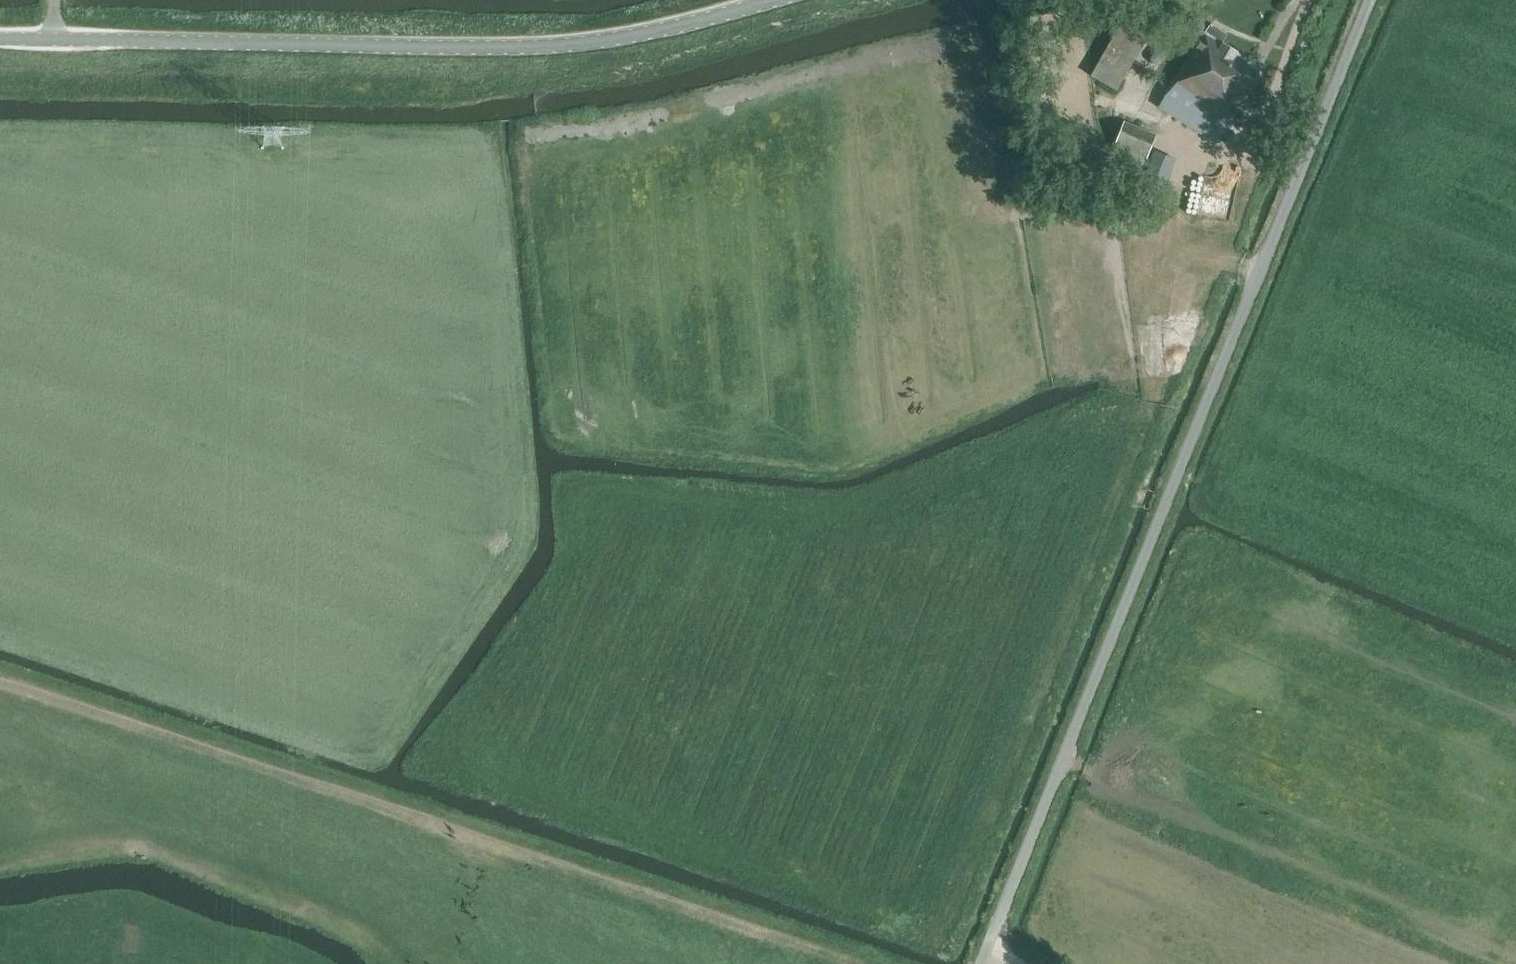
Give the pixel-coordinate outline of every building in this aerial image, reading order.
[(1172,84),(1157,107),(1217,145),(1261,74),(1246,64),(1249,61),(1222,44),(1227,35),(1210,24),(1203,35),(1190,26),(1159,76),(1172,84)] [(1117,91),(1144,42),(1119,28),(1092,77),(1117,91)] [(1123,122),(1114,145),(1110,157),(1141,170),(1146,158),(1146,159),(1156,135),(1123,122)] [(1154,152),(1138,193),(1159,201),(1175,160),(1154,152)]
